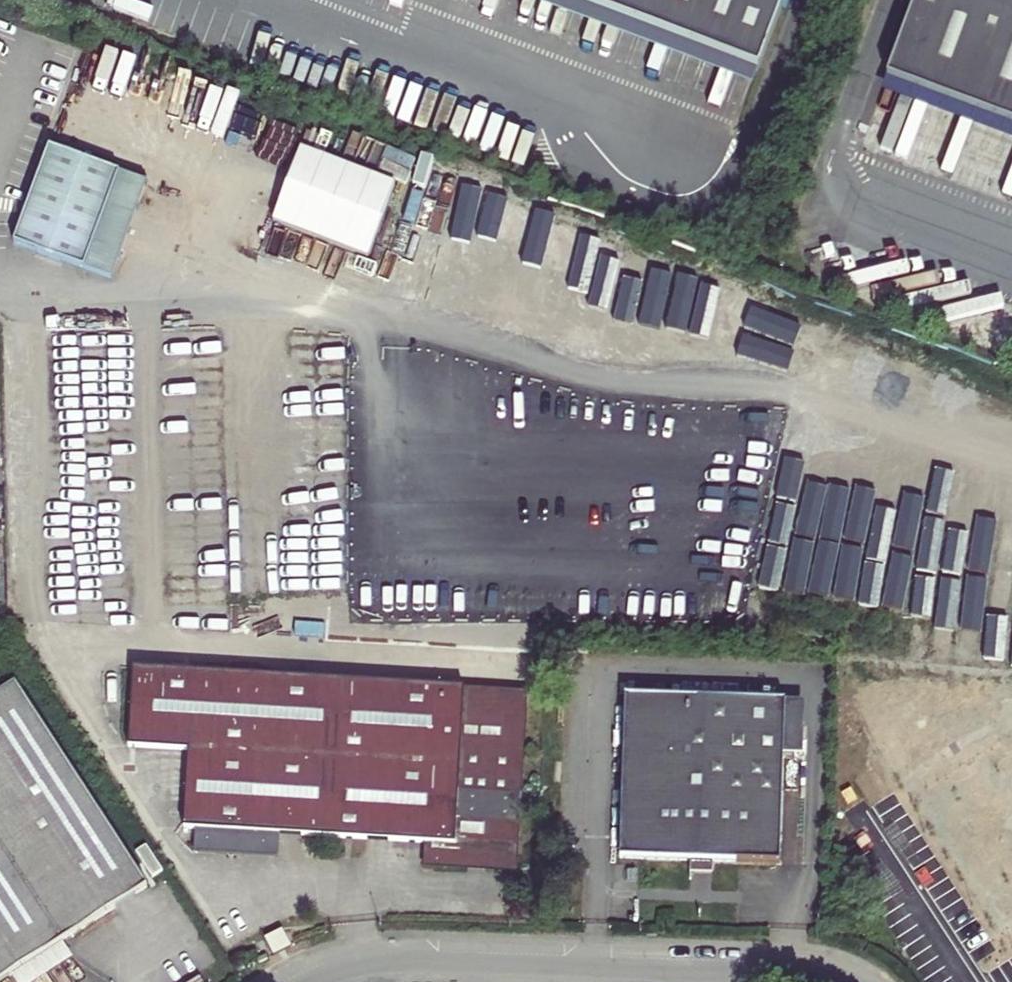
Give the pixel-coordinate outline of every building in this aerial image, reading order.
[(748,81),(781,0),(535,0),(748,81)] [(901,79),(1011,120),(1011,0),(930,0),(901,79)] [(45,140),(11,232),(107,267),(141,176),(45,140)] [(511,700),(120,681),(117,762),(174,765),(171,843),(185,842),(184,866),(269,869),(270,847),(420,852),(419,874),(502,877),(511,700)] [(141,897),(4,688),(0,691),(0,981),(11,981),(141,897)] [(615,702),(609,868),(770,874),(774,769),(798,768),(798,709),(615,702)]
